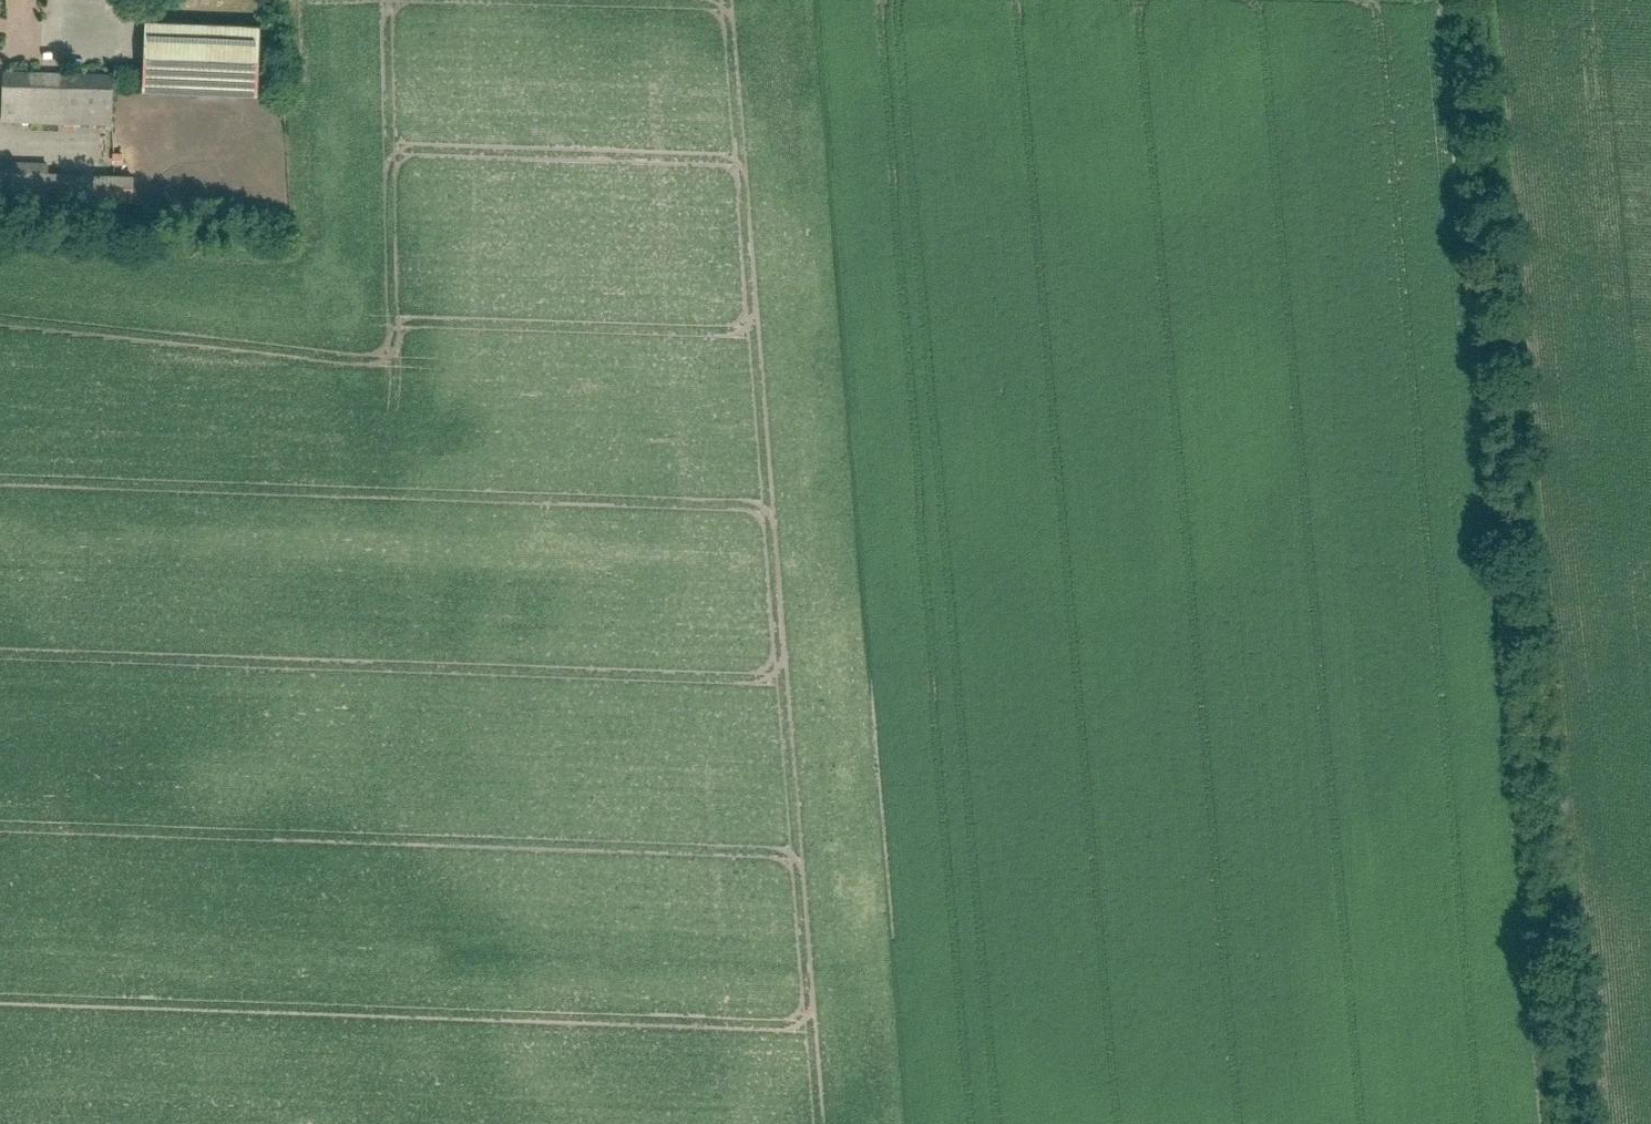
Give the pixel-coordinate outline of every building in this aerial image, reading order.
[(149,20),(146,88),(257,93),(260,25),(149,20)] [(114,74),(5,70),(3,119),(112,123),(114,74)] [(7,159),(7,177),(34,178),(35,159),(7,159)]
